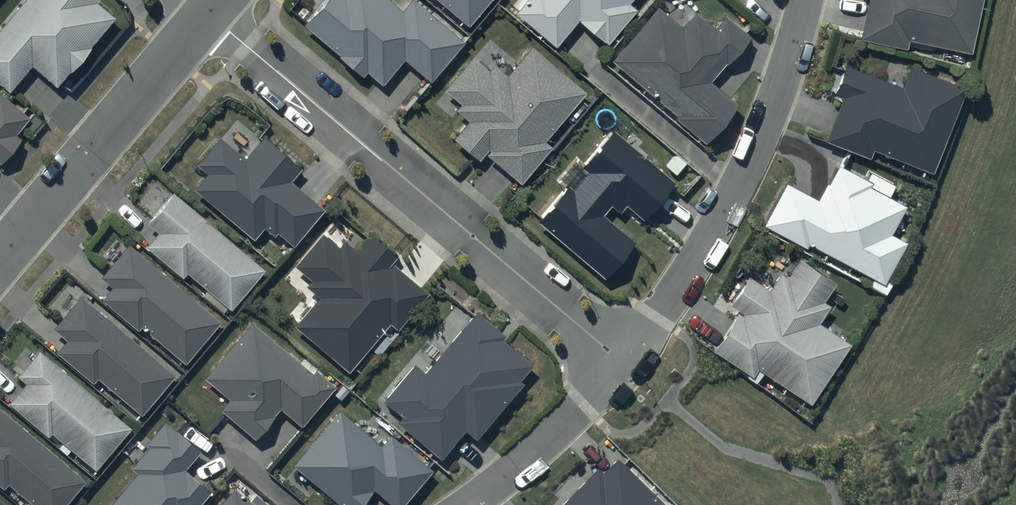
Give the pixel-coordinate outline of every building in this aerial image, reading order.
[(99,0),(27,0),(0,32),(0,84),(13,95),(34,69),(58,90),(118,20),(98,3),(100,1),(99,0)] [(388,0),(327,0),(305,27),(366,78),(368,75),(384,88),(406,62),(432,83),(466,43),(414,0),(412,0),(402,12),(388,0)] [(467,24),(488,0),(439,0),(467,24)] [(516,14),(558,48),(580,20),(608,44),(636,11),(629,5),(634,0),(527,0),(516,14)] [(862,39),(908,49),(910,40),(973,54),(985,0),(871,0),(862,39)] [(683,28),(658,7),(611,63),(706,142),(737,104),(712,84),(751,37),(726,16),(716,29),(696,13),(683,28)] [(589,94),(532,46),(508,74),(496,64),(489,72),(474,60),(447,92),(462,105),(458,111),(471,122),(456,140),(481,161),(487,154),(523,184),(553,148),(548,143),(589,94)] [(899,84),(842,63),(830,94),(838,97),(822,139),(867,155),(870,148),(930,170),(963,85),(907,64),(899,84)] [(3,93),(0,96),(0,163),(2,165),(22,140),(16,135),(31,117),(3,93)] [(678,184),(613,131),(537,221),(606,278),(636,242),(604,215),(612,205),(622,213),(627,207),(646,222),(678,184)] [(303,169),(264,137),(245,159),(222,139),(199,167),(209,176),(195,192),(255,242),(266,230),(275,238),(279,233),(295,247),(326,211),(292,183),(303,169)] [(783,180),(759,223),(804,247),(806,243),(881,283),(904,240),(889,231),(903,205),(867,186),(869,182),(836,164),(826,181),(824,180),(815,197),(783,180)] [(264,267),(171,189),(144,222),(155,232),(144,245),(181,276),(185,271),(229,308),(264,267)] [(400,258),(372,235),(358,252),(346,242),(340,249),(323,235),(296,268),(313,282),(308,288),(320,299),(296,328),(350,372),(390,323),(398,330),(428,293),(394,266),(400,258)] [(223,324),(130,245),(101,278),(113,289),(103,300),(140,332),(143,328),(186,366),(223,324)] [(736,309),(710,348),(751,375),(756,367),(809,402),(848,342),(816,321),(827,304),(820,300),(834,280),(797,256),(785,276),(778,271),(766,288),(746,275),(727,303),(736,309)] [(173,373),(81,294),(52,326),(66,338),(55,351),(91,381),(95,377),(139,414),(173,373)] [(507,336),(477,311),(426,371),(416,363),(383,402),(402,418),(398,424),(443,461),(467,432),(477,441),(523,385),(520,382),(533,366),(503,341),(507,336)] [(314,376),(253,324),(205,379),(230,400),(220,412),(256,443),(282,413),(302,430),(338,389),(318,372),(314,376)] [(130,426),(38,349),(17,375),(25,382),(7,401),(47,435),(50,431),(95,469),(130,426)] [(0,408),(0,485),(3,487),(7,481),(36,504),(62,504),(84,479),(0,408)] [(341,412),(294,467),(340,504),(362,504),(374,490),(392,504),(406,504),(434,473),(391,437),(382,447),(341,412)] [(166,422),(145,446),(148,449),(131,469),(138,474),(113,504),(203,504),(213,493),(187,471),(203,452),(166,422)] [(619,460),(605,474),(599,468),(562,504),(664,504),(619,460)] [(256,497),(251,503),(235,489),(222,504),(266,504),(256,497)]
